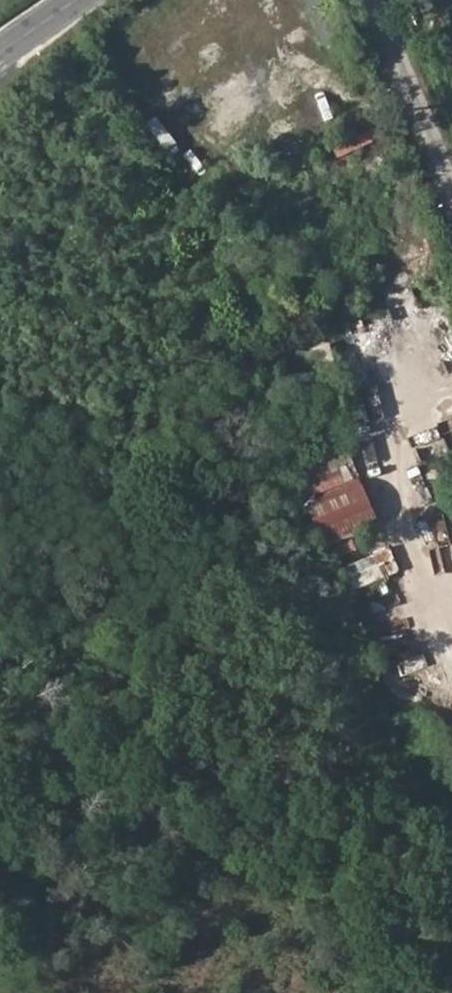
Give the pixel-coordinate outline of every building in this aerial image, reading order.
[(322,41),(347,31),(334,0),(305,0),(322,41)] [(206,130),(254,100),(245,86),(197,116),(206,130)] [(289,128),(300,123),(291,100),(279,105),(289,128)] [(345,442),(289,463),(319,547),(376,527),(345,442)] [(354,544),(336,549),(346,588),(398,574),(391,548),(358,557),(354,544)]
